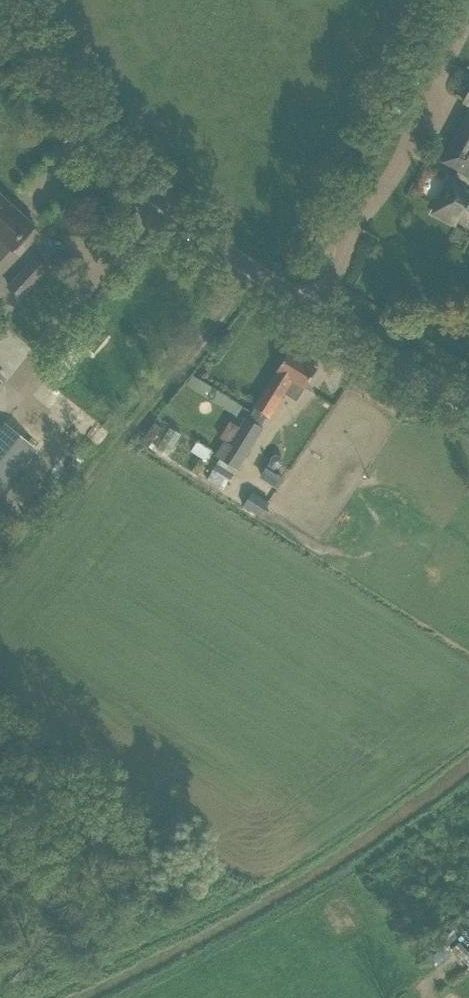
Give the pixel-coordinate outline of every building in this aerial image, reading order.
[(450,144),(441,161),(458,170),(453,179),(452,178),(434,213),(454,223),(456,221),(468,227),(468,162),(468,159),(468,107),(450,144)] [(11,249),(10,248),(31,224),(0,195),(0,261),(11,249)] [(36,257),(8,286),(20,297),(47,268),(36,257)] [(103,326),(95,319),(79,338),(87,345),(103,326)] [(288,352),(277,369),(256,404),(272,415),(295,379),(306,386),(316,369),(288,352)] [(246,417),(222,458),(238,468),(263,427),(246,417)] [(22,467),(21,466),(33,450),(2,425),(0,428),(0,494),(22,467)] [(208,460),(215,450),(198,439),(191,449),(208,460)] [(270,459),(269,463),(271,467),(274,470),(279,469),(282,466),(284,462),(282,458),(278,455),(274,456),(270,459)] [(265,467),(259,477),(276,488),(282,478),(265,467)] [(269,502),(268,501),(253,491),(241,508),(258,519),(269,502)] [(18,522),(13,518),(0,507),(0,544),(18,522)]
